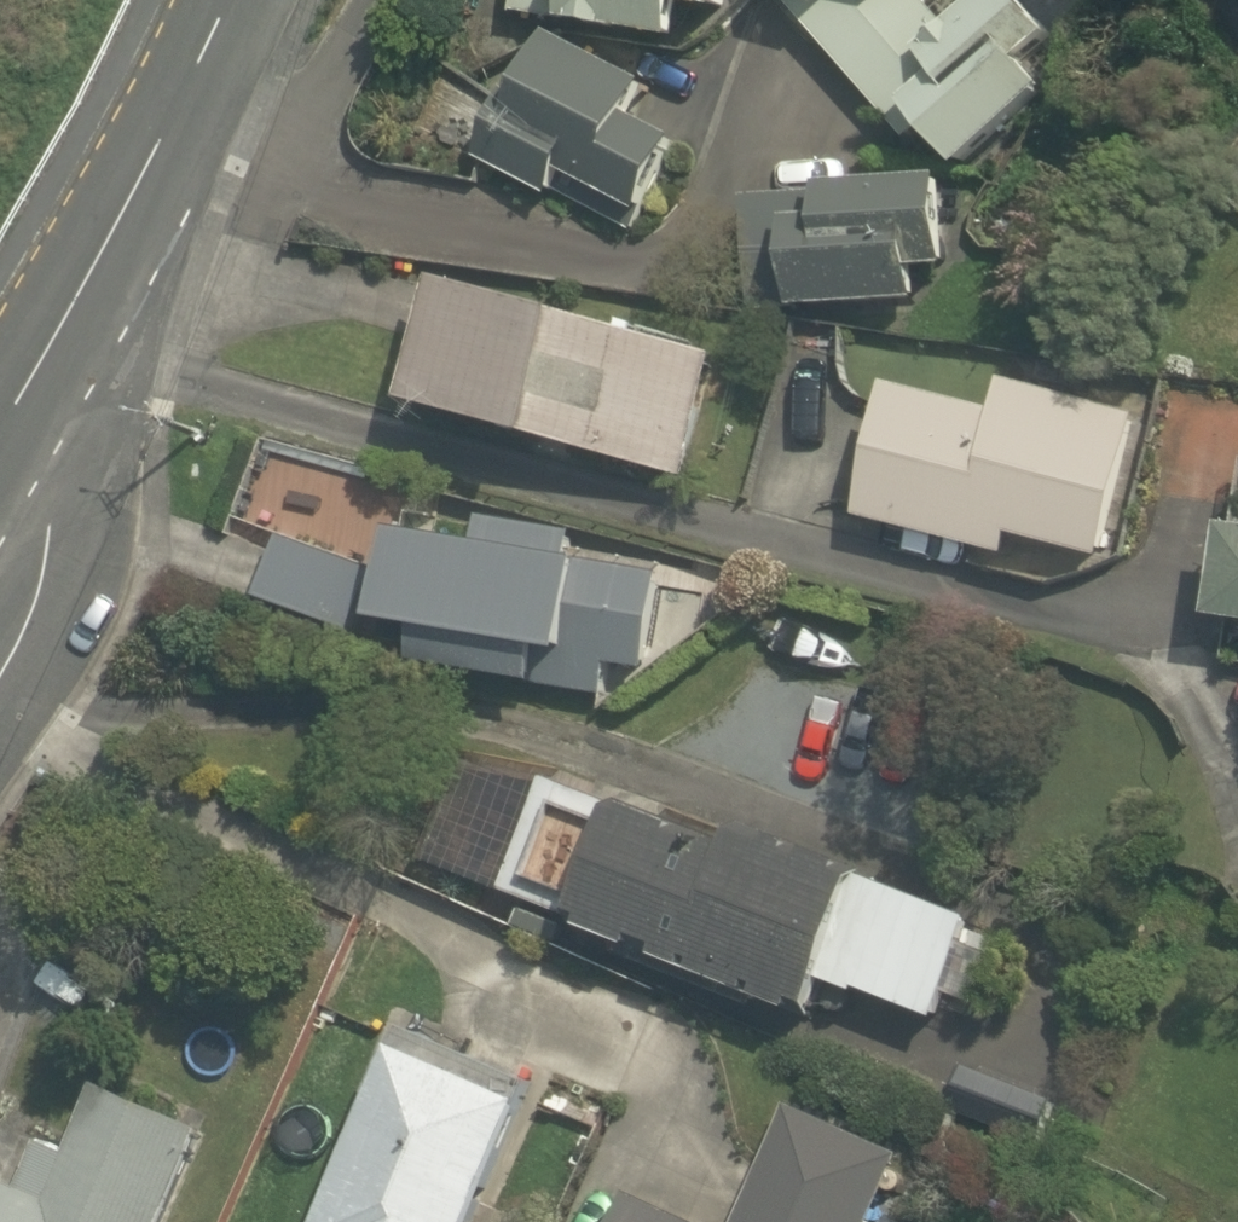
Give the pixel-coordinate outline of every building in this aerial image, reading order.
[(523,12),(689,37),(692,15),(730,20),(752,0),(524,0),(523,12)] [(833,11),(808,33),(900,137),(921,118),(967,171),(1064,86),(1044,64),(1072,40),(1037,0),(992,0),(963,25),(942,0),(823,0),(833,11)] [(636,218),(696,109),(552,31),(478,165),(552,205),(566,180),(636,218)] [(959,182),(827,185),(828,216),(799,217),(801,312),(920,309),(919,267),(961,266),(959,182)] [(735,362),(445,284),(411,408),(701,486),(735,362)] [(1157,410),(854,341),(840,400),(894,412),(866,534),(1005,566),(1010,543),(1121,568),(1157,410)] [(364,631),(400,507),(260,466),(242,529),(284,541),(266,602),(364,631)] [(1221,621),(1237,623),(1237,484),(1221,621)] [(741,581),(409,507),(388,629),(468,643),(463,672),(608,697),(614,664),(664,673),(741,581)] [(590,930),(636,813),(479,751),(433,868),(590,930)] [(839,978),(877,882),(750,831),(741,854),(636,813),(590,930),(822,1022),(839,978)] [(877,882),(839,978),(955,1024),(994,927),(877,882)] [(400,1054),(328,1221),(481,1221),(529,1109),(400,1054)] [(204,1129),(85,1081),(58,1149),(0,1126),(0,1221),(166,1221),(204,1129)] [(902,1155),(794,1108),(744,1221),(873,1221),(902,1155)] [(636,1196),(625,1221),(695,1221),(636,1196)]
